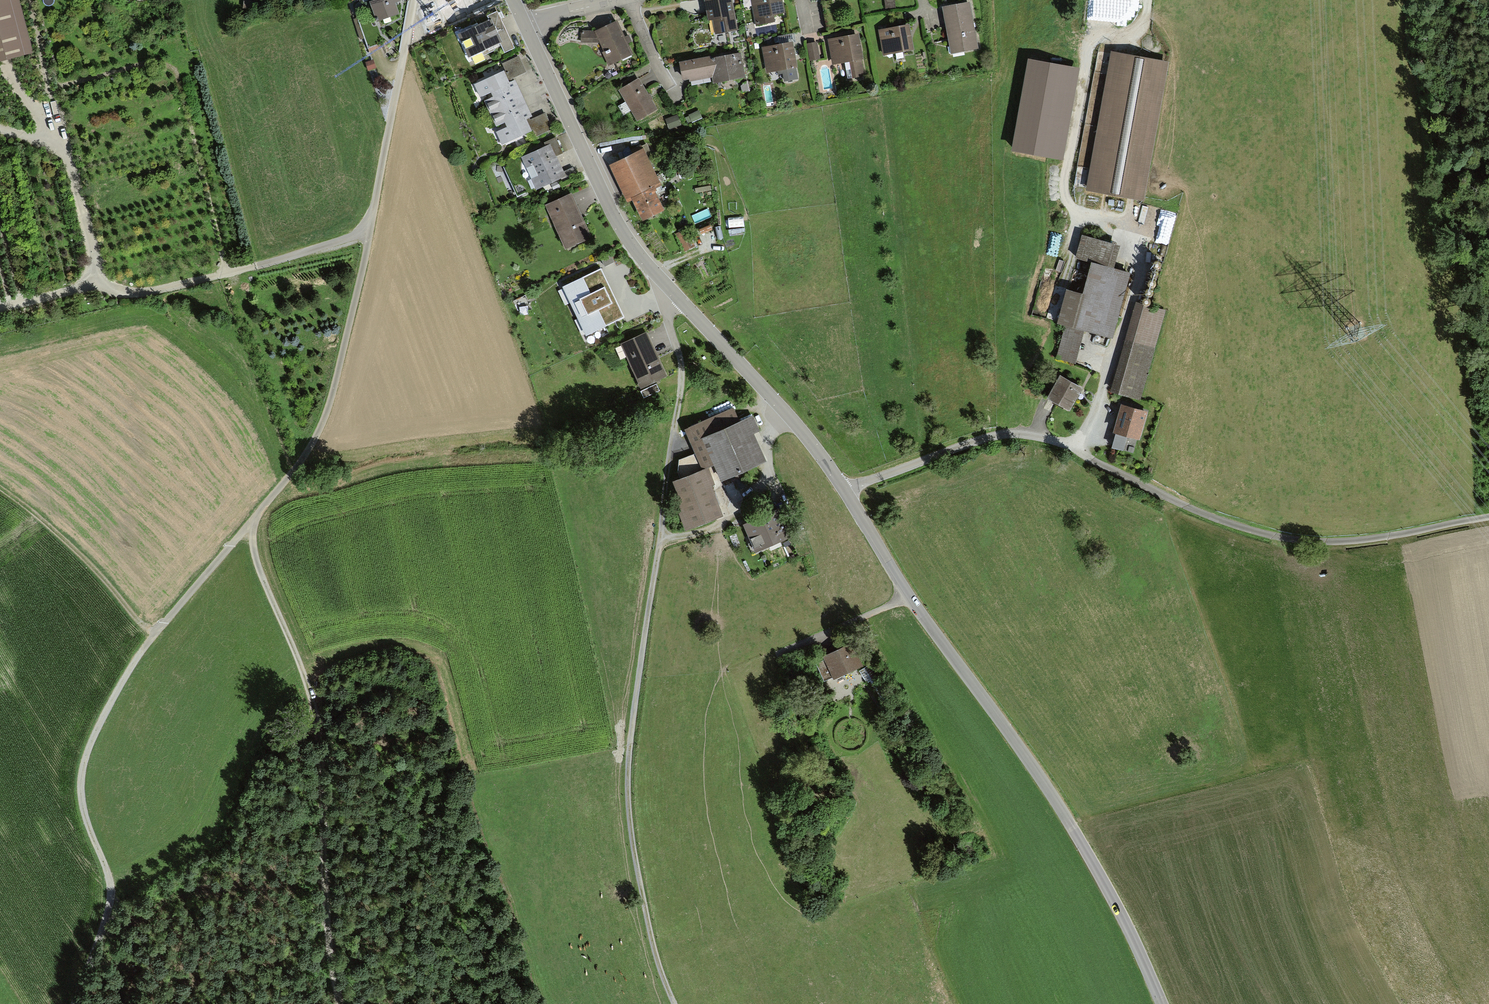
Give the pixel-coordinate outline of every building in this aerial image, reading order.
[(35,55),(19,0),(0,0),(0,65),(35,55)] [(370,1),(377,21),(400,13),(396,2),(401,0),(373,0),(370,1)] [(445,19),(466,10),(462,0),(437,0),(445,19)] [(738,30),(733,0),(703,0),(707,22),(712,21),(714,34),(738,30)] [(756,26),(775,23),(773,15),(785,13),(783,0),(751,0),(756,26)] [(886,10),(896,9),(895,0),(885,0),(886,10)] [(970,2),(942,7),(951,53),(979,48),(974,24),(970,2)] [(477,22),(455,32),(469,62),(494,51),(493,48),(500,44),(504,53),(515,48),(498,11),(487,16),(489,20),(478,24),(477,22)] [(609,66),(632,54),(625,38),(616,20),(594,30),(580,30),(580,42),(600,43),(604,51),(602,52),(609,66)] [(908,24),(878,30),(884,56),(913,50),(912,42),(911,38),(908,24)] [(859,34),(828,40),(832,65),(850,62),(853,77),(864,75),(862,59),(863,59),(861,47),(859,34)] [(794,49),(793,42),(761,48),(766,72),(777,70),(778,74),(783,73),(784,81),(798,79),(796,68),(798,67),(794,49)] [(817,42),(806,44),(810,61),(820,59),(817,42)] [(745,77),(740,53),(728,55),(710,59),(710,56),(679,62),(682,80),(689,79),(689,81),(712,77),(713,83),(745,77)] [(511,79),(526,72),(519,56),(501,64),(504,71),(509,82),(512,81),(511,79)] [(1170,68),(1112,58),(1087,196),(1144,206),(1170,68)] [(1062,163),(1079,70),(1026,60),(1009,154),(1062,163)] [(497,126),(504,123),(506,127),(496,132),(502,145),(533,131),(527,119),(530,118),(532,117),(527,105),(519,88),(515,79),(512,81),(509,82),(504,71),(475,85),(480,96),(491,91),(494,97),(485,101),(497,126)] [(639,78),(619,89),(638,121),(657,109),(649,96),(639,78)] [(689,116),(685,118),(688,123),(692,121),(692,123),(703,118),(699,110),(689,115),(689,116)] [(530,118),(527,119),(533,131),(535,137),(553,129),(546,112),(531,119),(530,118)] [(677,115),(665,119),(669,130),(681,125),(677,115)] [(545,146),(521,158),(536,189),(566,175),(558,159),(557,156),(564,153),(556,136),(543,142),(545,146)] [(643,150),(610,166),(627,202),(632,199),(642,220),(663,209),(653,188),(661,185),(643,150)] [(571,194),(546,205),(566,249),(591,237),(580,213),(571,194)] [(693,215),(695,222),(712,218),(710,210),(693,215)] [(1171,244),(1175,211),(1157,210),(1153,242),(1171,244)] [(729,218),(730,228),(745,227),(744,217),(729,218)] [(688,228),(676,233),(683,251),(695,246),(688,228)] [(1082,299),(1066,294),(1057,327),(1065,329),(1056,359),(1076,364),(1084,335),(1113,341),(1130,276),(1114,272),(1120,249),(1082,239),(1075,262),(1091,265),(1082,299)] [(610,254),(601,259),(605,266),(614,262),(610,254)] [(624,318),(601,269),(562,287),(586,335),(624,318)] [(1164,313),(1136,305),(1111,397),(1140,404),(1164,313)] [(648,332),(622,344),(640,386),(667,375),(657,352),(648,332)] [(1082,390),(1060,378),(1048,401),(1069,413),(1079,396),(1082,390)] [(656,383),(641,390),(644,396),(659,389),(656,383)] [(1137,410),(1122,405),(1113,433),(1140,442),(1149,414),(1137,410)] [(734,408),(685,429),(702,469),(714,464),(721,481),(765,462),(752,433),(759,430),(753,416),(740,421),(734,408)] [(674,483),(681,503),(676,505),(686,530),(723,516),(712,488),(716,487),(709,469),(674,483)] [(767,512),(742,522),(751,542),(747,544),(752,555),(793,537),(779,506),(767,512)] [(854,640),(823,654),(825,659),(817,663),(825,681),(864,663),(858,651),(854,640)]
